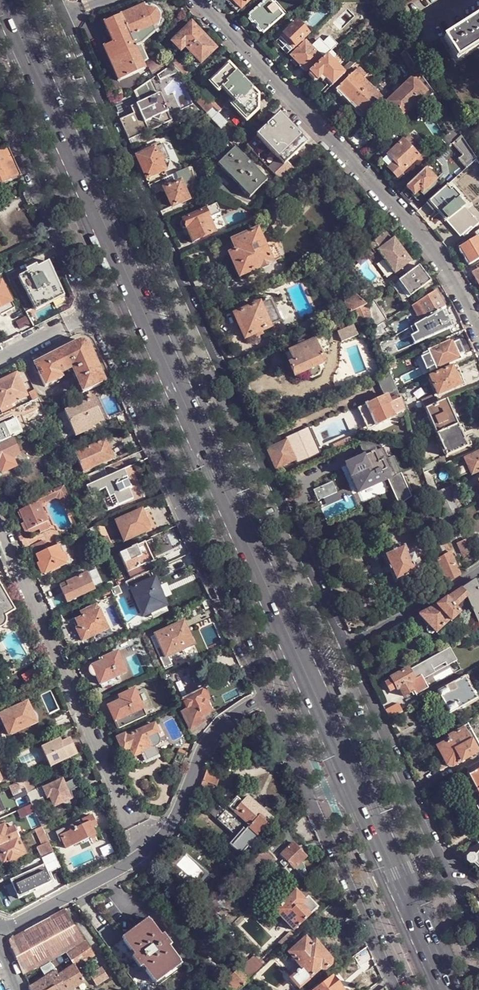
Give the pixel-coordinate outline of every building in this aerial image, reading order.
[(237,12),(241,9),(232,0),(226,0),(237,12)] [(241,9),(250,0),(232,0),(241,9)] [(263,32),(283,14),(270,0),(265,0),(248,15),(263,32)] [(283,14),(285,13),(274,0),(270,0),(283,14)] [(119,80),(145,69),(143,63),(145,62),(154,74),(166,65),(158,53),(149,59),(142,44),(156,31),(159,29),(162,26),(164,22),(164,16),(163,11),(159,7),(155,4),(150,3),(144,4),(104,22),(113,42),(104,46),(119,80)] [(478,44),(478,15),(444,38),(457,58),(478,44)] [(297,21),(284,33),(296,46),(308,33),(297,21)] [(204,34),(192,22),(187,27),(185,24),(177,33),(179,35),(173,41),(174,42),(174,44),(178,49),(181,49),(181,50),(186,46),(189,49),(204,34)] [(296,46),(284,33),(277,38),(290,51),(296,46)] [(217,48),(204,34),(189,49),(202,62),(217,48)] [(291,54),(306,71),(320,57),(305,40),(291,54)] [(332,85),(345,73),(333,60),(336,57),(331,51),(309,72),(318,81),(319,79),(322,76),(326,79),(332,85)] [(179,71),(185,76),(186,78),(187,77),(189,67),(180,57),(176,61),(172,64),(179,71)] [(155,76),(157,80),(179,71),(172,64),(170,65),(155,76)] [(415,64),(410,69),(414,76),(420,71),(415,64)] [(229,65),(210,83),(219,92),(222,89),(235,102),(233,105),(229,101),(227,102),(224,99),(221,99),(219,100),(208,89),(202,89),(199,92),(203,96),(214,107),(219,112),(225,107),(227,109),(230,108),(232,106),(247,121),(259,111),(259,96),(229,65)] [(332,85),(336,89),(355,71),(351,67),(345,73),(332,85)] [(358,68),(355,71),(362,79),(366,75),(358,68)] [(349,103),(368,84),(362,79),(355,71),(336,89),(349,103)] [(309,76),(315,81),(318,81),(309,72),(309,76)] [(386,103),(396,113),(410,100),(413,104),(427,91),(413,77),(386,103)] [(135,91),(140,103),(156,96),(151,83),(146,85),(145,83),(135,91)] [(368,84),(349,103),(362,117),(381,98),(368,84)] [(460,135),(434,91),(428,97),(449,133),(442,139),(448,147),(449,146),(453,142),(460,135)] [(164,106),(159,95),(156,96),(140,103),(130,107),(133,114),(120,120),(126,132),(132,145),(134,143),(132,138),(171,121),(166,110),(168,106),(164,106)] [(203,96),(198,101),(208,112),(214,107),(203,96)] [(410,100),(396,113),(400,117),(413,104),(410,100)] [(221,128),(229,122),(219,112),(214,107),(208,112),(207,113),(221,128)] [(280,114),(248,145),(274,173),(306,143),(280,114)] [(463,153),(458,157),(467,167),(476,158),(460,135),(453,142),(463,153)] [(408,136),(404,141),(419,157),(422,161),(428,155),(418,145),(417,146),(408,136)] [(398,177),(419,157),(404,141),(383,160),(398,177)] [(267,181),(229,142),(209,156),(218,164),(202,179),(235,195),(242,189),(250,197),(267,181)] [(163,144),(136,156),(142,170),(146,179),(166,170),(162,162),(164,161),(163,159),(168,157),(163,144)] [(21,174),(16,163),(9,147),(0,151),(0,184),(21,174)] [(442,173),(435,181),(440,180),(449,173),(447,162),(441,157),(435,161),(441,167),(442,173)] [(425,170),(407,188),(418,199),(420,199),(437,183),(435,181),(442,173),(441,167),(435,161),(425,171),(425,170)] [(174,166),(166,170),(169,177),(177,173),(174,166)] [(172,206),(189,198),(186,192),(189,191),(188,188),(190,187),(187,182),(191,180),(189,171),(191,170),(191,168),(177,173),(169,177),(165,179),(169,186),(165,188),(172,206)] [(429,200),(447,220),(464,206),(458,199),(451,191),(446,185),(429,200)] [(451,191),(458,199),(461,196),(453,188),(451,191)] [(216,232),(210,219),(220,214),(216,205),(183,220),(183,221),(181,223),(183,228),(187,229),(193,243),(216,232)] [(447,220),(461,236),(462,235),(464,236),(478,222),(478,221),(464,205),(464,206),(447,220)] [(257,206),(251,210),(256,213),(267,217),(269,212),(257,206)] [(469,264),(478,258),(478,229),(475,232),(477,236),(459,247),(469,264)] [(257,231),(232,242),(236,251),(229,254),(234,266),(234,269),(236,273),(240,277),(271,263),(270,260),(264,247),(257,231)] [(385,232),(370,246),(375,253),(378,251),(395,274),(412,261),(393,239),(392,241),(385,232)] [(264,247),(270,260),(278,257),(272,244),(264,247)] [(370,246),(365,250),(371,257),(375,253),(370,246)] [(65,296),(49,261),(39,266),(37,264),(27,269),(28,272),(20,276),(37,310),(65,296)] [(431,280),(420,266),(395,284),(406,299),(431,280)] [(0,285),(0,314),(14,309),(5,283),(0,285)] [(437,290),(412,305),(421,321),(442,309),(446,307),(437,290)] [(368,304),(371,317),(373,328),(381,323),(387,319),(375,302),(379,300),(377,297),(368,304)] [(345,304),(349,313),(352,311),(365,305),(357,298),(345,304)] [(245,338),(282,322),(272,299),(268,300),(268,299),(264,301),(265,302),(235,315),(245,338)] [(352,311),(358,323),(371,317),(368,304),(365,305),(352,311)] [(448,320),(442,309),(421,321),(413,326),(416,333),(412,334),(416,342),(419,341),(453,325),(450,318),(448,320)] [(393,327),(388,319),(387,319),(381,323),(386,331),(393,327)] [(353,326),(336,332),(340,344),(357,338),(353,326)] [(295,376),(306,371),(308,376),(311,377),(319,374),(320,370),(317,366),(324,363),(318,351),(328,346),(324,336),(304,345),(302,344),(298,346),(297,348),(290,352),(294,362),(289,364),(295,376)] [(429,365),(432,370),(459,357),(455,348),(451,340),(423,353),(424,354),(429,365)] [(105,382),(88,345),(87,343),(83,341),(79,341),(34,364),(45,387),(62,378),(60,375),(72,369),(82,392),(105,382)] [(461,345),(455,348),(459,357),(465,355),(461,345)] [(290,352),(285,354),(289,364),(294,362),(290,352)] [(457,363),(453,365),(461,385),(466,382),(457,363)] [(430,375),(438,395),(461,385),(453,365),(430,375)] [(24,370),(16,374),(22,385),(29,382),(24,370)] [(27,397),(22,385),(16,374),(0,381),(0,409),(1,412),(13,406),(11,404),(27,397)] [(370,412),(376,426),(396,417),(396,415),(405,411),(397,390),(391,375),(375,382),(381,397),(366,404),(370,412)] [(34,388),(28,391),(33,400),(39,398),(34,388)] [(435,394),(422,400),(425,408),(439,402),(435,394)] [(84,432),(102,424),(95,408),(98,406),(93,397),(64,410),(75,434),(76,435),(84,432)] [(437,433),(457,424),(446,399),(439,402),(425,408),(437,433)] [(106,422),(99,406),(98,406),(95,408),(102,424),(106,422)] [(84,432),(76,435),(75,434),(71,436),(73,438),(84,433),(85,435),(107,425),(106,422),(102,424),(84,432)] [(467,446),(457,424),(437,433),(446,455),(467,446)] [(352,434),(333,443),(335,450),(355,441),(352,434)] [(268,449),(276,468),(305,455),(296,435),(268,449)] [(0,442),(0,463),(12,458),(18,455),(10,438),(0,442)] [(366,456),(346,465),(358,492),(387,479),(401,473),(393,456),(387,458),(378,439),(363,438),(358,439),(366,456)] [(113,458),(105,440),(74,454),(83,472),(113,458)] [(465,457),(469,466),(471,465),(474,472),(478,470),(478,451),(465,457)] [(12,458),(0,463),(0,469),(1,472),(16,466),(12,458)] [(437,464),(435,461),(422,466),(423,470),(437,464)] [(87,475),(91,484),(124,469),(132,487),(129,489),(134,498),(131,500),(132,504),(146,498),(131,464),(108,475),(105,467),(87,475)] [(437,464),(423,470),(424,473),(429,471),(438,466),(437,464)] [(91,495),(108,487),(112,496),(104,499),(109,509),(131,500),(134,498),(129,489),(132,487),(124,469),(91,484),(87,485),(91,495)] [(389,482),(402,476),(401,473),(387,479),(389,482)] [(402,476),(389,482),(396,498),(409,492),(402,476)] [(332,481),(312,490),(317,501),(337,493),(332,481)] [(66,491),(64,485),(58,488),(61,494),(66,491)] [(458,510),(447,487),(436,492),(446,516),(458,510)] [(409,492),(396,498),(399,505),(411,497),(409,492)] [(24,522),(28,531),(38,526),(39,528),(41,532),(50,528),(47,522),(39,502),(19,511),(18,513),(20,519),(23,519),(24,522)] [(116,521),(124,540),(149,529),(149,528),(141,510),(116,521)] [(446,516),(450,525),(462,519),(458,510),(446,516)] [(29,533),(28,531),(24,522),(20,523),(24,531),(29,533)] [(96,526),(90,529),(93,535),(99,532),(96,526)] [(104,544),(112,541),(109,533),(100,536),(104,544)] [(444,537),(437,540),(442,551),(445,556),(450,552),(444,537)] [(470,537),(457,542),(464,557),(475,548),(470,537)] [(45,545),(42,540),(32,544),(35,550),(45,545)] [(114,540),(112,541),(104,544),(108,552),(118,548),(114,540)] [(148,540),(144,542),(153,561),(156,559),(148,540)] [(144,542),(119,554),(129,577),(130,579),(150,571),(147,564),(153,561),(144,542)] [(44,574),(66,564),(66,563),(67,562),(68,561),(60,544),(36,555),(44,574)] [(385,549),(387,554),(397,550),(395,545),(385,549)] [(395,581),(415,572),(415,571),(422,568),(418,558),(415,559),(413,554),(408,556),(404,546),(397,550),(387,554),(383,556),(395,581)] [(437,560),(447,582),(459,574),(450,552),(445,556),(437,560)] [(153,579),(150,571),(130,579),(124,582),(128,590),(130,590),(130,589),(153,579)] [(87,573),(71,580),(60,585),(61,589),(67,603),(95,590),(87,573)] [(166,606),(154,578),(153,579),(130,589),(130,590),(142,616),(150,613),(165,606),(166,606)] [(453,608),(465,596),(478,622),(478,588),(475,579),(446,599),(445,599),(436,605),(418,615),(428,625),(426,627),(427,630),(429,632),(432,633),(432,634),(435,631),(436,632),(449,620),(453,624),(461,616),(453,608)] [(15,610),(0,584),(0,620),(15,610)] [(118,585),(110,588),(111,592),(112,595),(121,591),(118,585)] [(110,588),(101,593),(103,596),(111,592),(110,588)] [(76,620),(80,630),(78,631),(82,641),(92,636),(108,629),(99,610),(98,610),(96,606),(94,607),(94,606),(91,606),(85,609),(84,611),(81,613),(82,617),(76,620)] [(167,612),(165,606),(150,613),(152,619),(167,612)] [(108,629),(114,631),(110,622),(105,624),(108,629)] [(155,634),(165,658),(184,649),(183,646),(193,641),(187,628),(184,630),(181,622),(155,634)] [(114,631),(108,629),(92,636),(94,641),(114,631)] [(196,647),(194,644),(184,649),(165,658),(167,660),(196,647)] [(414,691),(409,682),(414,680),(416,678),(422,676),(455,658),(449,648),(409,669),(408,668),(391,678),(392,679),(386,683),(390,691),(397,687),(398,689),(400,688),(405,696),(414,691)] [(118,651),(104,658),(103,656),(90,662),(90,664),(90,665),(89,668),(90,671),(92,674),(96,675),(100,684),(101,684),(117,676),(127,672),(118,651)] [(161,666),(165,675),(172,672),(168,663),(161,666)] [(34,669),(22,676),(27,685),(39,678),(34,669)] [(119,681),(117,676),(101,684),(103,688),(119,681)] [(414,680),(409,682),(414,691),(416,694),(428,687),(422,676),(416,678),(414,680)] [(476,698),(464,676),(437,691),(449,712),(476,698)] [(181,699),(187,709),(182,712),(190,729),(205,721),(204,720),(211,717),(209,712),(211,712),(206,701),(208,699),(202,687),(181,699)] [(134,689),(119,696),(120,697),(121,700),(109,706),(119,728),(146,716),(134,689)] [(107,702),(109,706),(121,700),(120,697),(107,702)] [(208,699),(206,701),(211,712),(214,710),(208,699)] [(27,702),(17,707),(0,715),(9,735),(37,722),(27,702)] [(385,710),(389,718),(402,710),(398,703),(385,710)] [(440,722),(445,733),(452,729),(446,719),(440,722)] [(463,728),(477,752),(478,751),(478,743),(467,722),(462,725),(463,728)] [(155,747),(157,746),(159,744),(160,741),(159,737),(157,733),(158,733),(154,724),(126,736),(124,734),(116,737),(122,748),(128,745),(130,748),(133,756),(143,752),(155,747)] [(437,747),(446,764),(447,764),(451,765),(454,765),(477,752),(463,728),(446,737),(449,741),(437,747)] [(78,753),(70,737),(61,741),(60,738),(41,746),(50,766),(78,753)] [(159,755),(155,747),(143,752),(147,760),(159,755)] [(135,760),(133,756),(130,748),(124,751),(129,763),(132,762),(135,761),(135,760)] [(139,767),(147,760),(143,752),(133,756),(135,760),(139,767)] [(179,753),(175,762),(182,765),(185,757),(179,753)] [(147,760),(139,767),(160,757),(159,755),(147,760)] [(464,768),(470,778),(463,781),(470,794),(476,791),(478,796),(478,759),(464,768)] [(206,768),(202,781),(207,783),(216,786),(221,774),(206,768)] [(27,793),(36,788),(31,778),(22,783),(27,793)] [(21,808),(32,804),(31,802),(27,793),(22,783),(22,780),(14,784),(21,800),(18,801),(21,808)] [(43,788),(47,798),(50,797),(54,806),(65,802),(66,806),(73,803),(71,799),(79,796),(77,789),(73,780),(65,784),(62,780),(43,788)] [(207,783),(202,781),(197,794),(196,798),(202,799),(207,783)] [(14,784),(11,785),(18,801),(21,800),(14,784)] [(273,820),(247,796),(241,802),(229,815),(233,819),(237,815),(249,826),(248,828),(257,836),(268,824),(269,824),(273,820)] [(237,815),(233,819),(229,815),(241,802),(236,798),(216,820),(231,834),(223,849),(235,860),(245,849),(247,851),(259,839),(257,836),(248,828),(249,826),(237,815)] [(37,799),(31,802),(32,804),(37,816),(38,818),(44,815),(37,799)] [(37,816),(32,804),(21,808),(17,810),(23,822),(37,816)] [(92,816),(60,830),(64,838),(62,838),(64,843),(66,848),(90,836),(89,834),(94,832),(92,828),(96,826),(92,816)] [(0,827),(0,846),(19,837),(15,827),(7,831),(5,825),(0,827)] [(45,834),(42,827),(38,829),(45,845),(49,843),(45,834)] [(287,828),(264,849),(269,854),(279,864),(290,876),(293,879),(298,885),(305,878),(307,876),(301,862),(293,870),(279,855),(292,843),(287,828)] [(19,837),(0,846),(0,857),(3,864),(10,860),(19,856),(26,853),(19,837)] [(37,848),(41,858),(49,854),(54,852),(49,843),(45,845),(37,848)] [(301,862),(305,858),(292,843),(279,855),(293,870),(301,862)] [(61,867),(54,852),(49,854),(41,858),(40,858),(43,864),(44,864),(52,882),(54,880),(50,871),(61,867)] [(475,857),(474,856),(471,856),(469,859),(469,861),(472,863),(474,863),(475,862),(478,866),(478,853),(475,857)] [(18,899),(29,893),(29,892),(45,885),(52,882),(44,864),(43,864),(10,880),(18,899)] [(29,892),(29,893),(45,887),(45,885),(29,892)] [(294,930),(318,908),(307,897),(303,900),(295,891),(275,911),(294,930)] [(62,910),(12,938),(11,938),(10,940),(10,942),(23,975),(49,961),(54,958),(65,952),(67,955),(84,943),(62,910)] [(122,938),(123,939),(149,921),(148,918),(122,938)] [(123,939),(123,940),(153,981),(154,980),(180,962),(180,961),(169,946),(161,936),(150,920),(149,921),(123,939)] [(155,983),(154,980),(153,981),(123,940),(123,939),(122,938),(110,923),(98,932),(140,989),(160,989),(155,983)] [(283,948),(295,937),(290,931),(278,942),(283,948)] [(164,934),(161,936),(169,946),(172,944),(164,934)] [(315,942),(311,937),(306,941),(311,946),(315,942)] [(366,945),(363,937),(348,947),(353,955),(366,945)] [(289,953),(303,969),(292,978),(298,986),(320,969),(324,969),(330,965),(330,960),(329,958),(330,957),(325,951),(323,952),(315,942),(311,946),(306,941),(305,939),(289,953)] [(93,955),(84,943),(67,955),(74,965),(75,967),(93,955)] [(354,957),(357,964),(371,956),(367,947),(354,957)] [(54,958),(63,973),(74,965),(67,955),(65,952),(54,958)] [(238,971),(247,982),(251,979),(263,967),(254,958),(238,971)] [(181,964),(180,962),(154,980),(155,983),(181,964)] [(84,981),(75,967),(74,965),(63,973),(58,976),(55,971),(50,974),(49,971),(43,974),(45,977),(39,981),(39,982),(44,989),(48,989),(53,986),(56,989),(70,989),(84,981)] [(100,966),(88,974),(95,985),(107,978),(100,966)] [(238,971),(231,977),(233,980),(224,987),(226,989),(239,989),(247,982),(238,971)] [(332,978),(315,989),(341,989),(332,978)]
